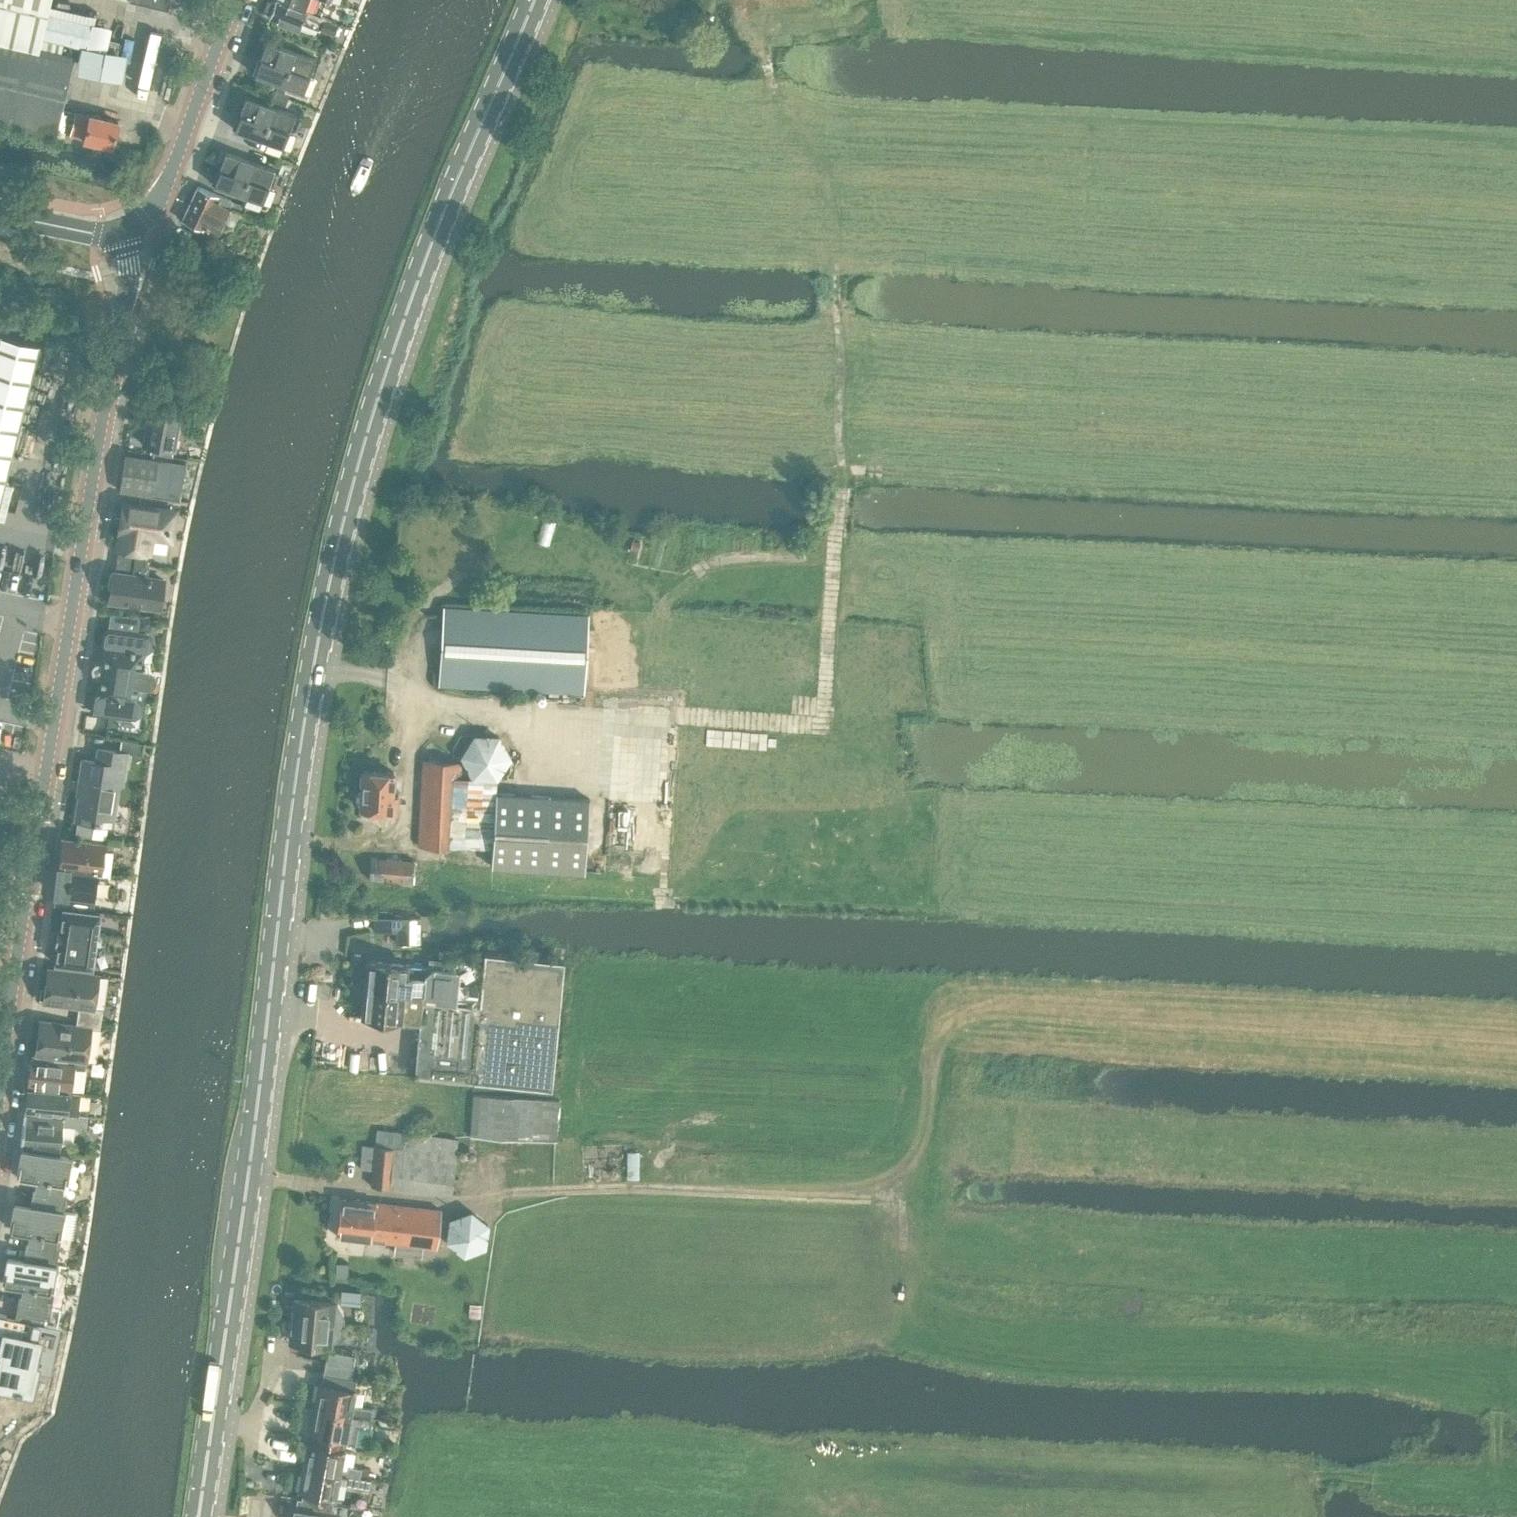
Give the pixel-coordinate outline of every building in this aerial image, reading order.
[(62,41),(63,40),(87,45),(93,22),(44,11),(47,0),(0,0),(0,26),(62,41)] [(314,13),(281,0),(274,0),(268,15),(297,27),(310,32),(313,24),(332,32),(336,22),(320,15),(314,13)] [(314,13),(320,15),(324,5),(333,9),(336,2),(331,0),(330,0),(330,1),(328,0),(281,0),(314,13)] [(53,134),(72,56),(60,53),(62,41),(0,26),(0,121),(53,134)] [(303,90),(315,59),(266,40),(253,72),(303,90)] [(276,87),(274,93),(287,98),(290,92),(276,87)] [(287,98),(274,93),(271,100),(285,105),(287,98)] [(282,146),(294,113),(245,95),(233,128),(282,146)] [(64,127),(72,129),(70,133),(84,136),(83,138),(111,144),(117,120),(89,113),(89,114),(76,111),(68,109),(64,127)] [(212,183),(235,192),(260,202),(273,169),(224,151),(212,183)] [(239,211),(242,204),(231,199),(231,198),(219,192),(198,183),(194,192),(182,218),(204,228),(204,226),(216,231),(228,206),(239,211)] [(220,242),(215,251),(229,258),(230,256),(234,249),(220,242)] [(7,465),(38,342),(0,332),(0,463),(7,465)] [(149,406),(142,443),(174,448),(176,435),(178,426),(180,411),(149,406)] [(185,463),(124,452),(118,489),(178,500),(185,463)] [(116,558),(149,563),(151,551),(149,551),(151,535),(170,538),(174,511),(123,503),(116,546),(118,546),(116,558)] [(638,549),(640,540),(634,538),(632,547),(638,549)] [(147,575),(149,563),(116,558),(115,570),(113,570),(108,598),(158,606),(163,578),(147,575)] [(443,607),(439,683),(584,691),(588,615),(443,607)] [(140,616),(138,628),(145,629),(150,625),(152,618),(140,616)] [(90,708),(90,710),(99,711),(133,717),(137,713),(139,701),(137,698),(134,697),(137,685),(140,686),(141,686),(143,687),(145,687),(147,687),(148,686),(150,686),(151,684),(152,683),(153,682),(154,680),(154,678),(154,677),(154,675),(153,673),(153,672),(152,671),(151,670),(150,669),(148,669),(147,668),(145,668),(143,668),(139,667),(142,653),(143,653),(148,649),(150,639),(146,635),(109,628),(104,633),(103,643),(106,646),(98,691),(101,694),(98,697),(94,696),(91,708),(90,708)] [(459,754),(460,755),(452,755),(452,760),(421,758),(416,844),(455,846),(455,845),(493,847),(497,790),(498,778),(511,757),(499,734),(473,733),(459,754)] [(75,818),(77,819),(75,833),(91,836),(94,821),(109,824),(115,782),(121,783),(126,752),(97,747),(95,761),(82,759),(78,783),(81,783),(75,818)] [(392,771),(361,769),(359,790),(357,792),(356,799),(359,801),(358,807),(395,809),(396,781),(391,781),(392,771)] [(491,865),(584,872),(589,797),(497,790),(491,865)] [(63,836),(58,866),(110,873),(114,843),(63,836)] [(410,881),(412,881),(419,881),(419,869),(413,868),(414,859),(369,855),(367,878),(399,880),(399,883),(410,883),(410,881)] [(58,866),(52,903),(91,908),(96,872),(58,866)] [(96,932),(99,914),(99,912),(63,907),(63,909),(61,927),(57,926),(54,942),(58,942),(56,960),(55,960),(55,962),(92,967),(92,965),(91,965),(94,947),(103,949),(105,933),(96,932)] [(394,916),(373,916),(372,919),(372,931),(395,932),(395,940),(407,941),(407,932),(419,931),(419,915),(394,916)] [(420,992),(362,986),(360,1013),(417,1019),(412,1073),(549,1087),(554,1037),(562,960),(483,952),(481,964),(428,958),(427,966),(423,965),(420,992)] [(365,959),(362,986),(420,992),(423,965),(404,963),(400,960),(392,959),(388,962),(365,959)] [(47,966),(41,1000),(77,1006),(75,1019),(98,1022),(101,1008),(92,1007),(97,974),(47,966)] [(98,1022),(75,1019),(74,1023),(35,1017),(33,1031),(37,1032),(34,1052),(84,1060),(89,1027),(97,1028),(98,1022)] [(30,1057),(27,1084),(71,1089),(74,1063),(30,1057)] [(28,1085),(25,1109),(58,1113),(59,1110),(64,1110),(64,1108),(66,1109),(66,1113),(67,1113),(86,1115),(87,1107),(79,1106),(81,1091),(28,1085)] [(472,1093),(470,1134),(555,1139),(557,1098),(472,1093)] [(86,1115),(67,1113),(62,1117),(24,1113),(21,1143),(60,1147),(63,1124),(85,1126),(86,1115)] [(371,1168),(369,1184),(450,1193),(456,1137),(375,1128),(374,1145),(361,1144),(358,1166),(371,1168)] [(22,1147),(17,1173),(37,1177),(32,1204),(31,1205),(60,1209),(65,1181),(72,1162),(73,1156),(22,1147)] [(340,1197),(335,1234),(435,1246),(439,1208),(340,1197)] [(14,1201),(9,1227),(29,1231),(24,1258),(52,1263),(52,1262),(57,1235),(65,1216),(66,1210),(60,1209),(31,1205),(32,1204),(14,1201)] [(448,1217),(446,1240),(464,1255),(485,1246),(489,1223),(470,1209),(448,1217)] [(7,1255),(2,1280),(22,1284),(16,1317),(44,1323),(50,1289),(58,1269),(59,1263),(52,1262),(52,1263),(24,1258),(7,1255)] [(335,1262),(335,1274),(347,1274),(347,1262),(335,1262)] [(359,1304),(360,1291),(340,1290),(339,1302),(359,1304)] [(289,1319),(342,1323),(342,1321),(342,1317),(341,1312),(339,1308),(336,1304),(332,1304),(332,1301),(292,1298),(291,1307),(290,1307),(289,1319)] [(480,1303),(468,1303),(467,1316),(479,1317),(480,1303)] [(0,1362),(0,1383),(20,1388),(19,1393),(29,1395),(30,1390),(35,1367),(48,1370),(58,1326),(44,1323),(16,1317),(7,1315),(0,1348),(3,1349),(0,1362)] [(342,1325),(342,1323),(289,1319),(288,1330),(289,1330),(288,1340),(328,1343),(329,1340),(333,1341),(336,1337),(339,1334),(341,1330),(342,1325)] [(324,1360),(351,1365),(353,1353),(326,1348),(324,1360)] [(349,1377),(351,1365),(324,1360),(321,1372),(349,1377)] [(317,1383),(314,1401),(318,1402),(317,1407),(368,1417),(370,1407),(350,1403),(354,1378),(349,1377),(321,1372),(319,1383),(317,1383)] [(309,1431),(313,1431),(312,1435),(342,1441),(343,1440),(352,1442),(355,1423),(367,1425),(368,1417),(317,1407),(315,1414),(312,1414),(309,1431)] [(370,1407),(368,1417),(375,1418),(376,1408),(370,1407)] [(307,1459),(306,1466),(358,1476),(358,1475),(368,1476),(369,1467),(360,1465),(359,1466),(347,1464),(346,1468),(338,1467),(342,1441),(312,1435),(311,1442),(307,1441),(304,1459),(307,1459)] [(356,1486),(358,1476),(306,1466),(305,1474),(301,1473),(298,1491),(302,1491),(332,1497),(336,1478),(344,1479),(343,1484),(356,1486)] [(286,1516),(338,1516),(339,1512),(333,1512),(330,1511),(332,1497),(302,1491),(301,1497),(297,1496),(295,1506),(290,1506),(289,1508),(287,1509),(286,1516)]
